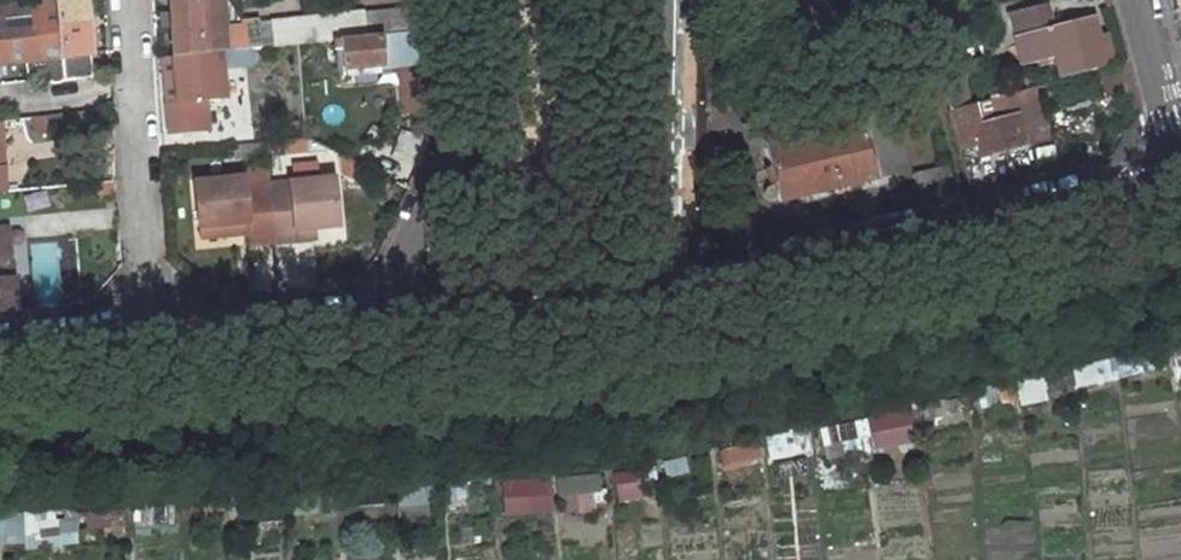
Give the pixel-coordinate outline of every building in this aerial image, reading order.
[(81,0),(27,0),(0,3),(0,63),(41,59),(43,82),(90,78),(81,0)] [(249,47),(259,46),(256,20),(237,22),(238,32),(224,33),(221,0),(168,0),(169,13),(170,25),(172,54),(249,47)] [(1007,14),(1020,66),(1057,56),(1062,75),(1102,64),(1095,36),(1090,17),(1050,27),(1045,5),(1007,14)] [(331,39),(415,30),(408,7),(328,15),(331,39)] [(170,25),(169,13),(161,13),(162,26),(170,25)] [(277,44),(331,39),(328,15),(273,20),(277,44)] [(432,83),(415,30),(330,40),(335,74),(342,73),(345,67),(395,63),(396,65),(398,65),(402,112),(429,110),(432,83)] [(1095,36),(1102,64),(1112,61),(1105,34),(1095,36)] [(172,54),(176,99),(166,100),(168,124),(206,120),(202,73),(226,71),(226,65),(251,62),(249,47),(172,54)] [(969,104),(956,58),(937,63),(950,108),(969,104)] [(969,104),(950,108),(959,144),(979,139),(983,154),(1049,137),(1035,87),(969,104)] [(767,146),(780,199),(873,176),(860,125),(767,146)] [(949,185),(944,165),(913,173),(918,192),(949,185)] [(201,228),(247,223),(249,233),(250,245),(273,241),(267,185),(245,186),(243,178),(196,184),(201,228)] [(294,230),(315,227),(337,224),(331,178),(267,185),(273,241),(295,238),(294,230)] [(202,238),(249,233),(247,223),(201,228),(202,238)] [(315,227),(294,230),(295,238),(316,236),(315,227)] [(16,308),(11,235),(0,236),(0,309),(16,308)] [(1075,368),(1078,385),(1114,379),(1111,362),(1075,368)] [(1024,405),(1050,401),(1046,378),(1021,382),(1024,405)] [(871,415),(876,448),(920,443),(915,409),(871,415)] [(604,510),(601,473),(559,476),(560,495),(575,494),(577,512),(604,510)] [(553,515),(551,478),(507,481),(509,517),(553,515)] [(122,529),(122,509),(87,509),(86,529),(122,529)] [(80,513),(0,513),(0,545),(80,544),(80,513)]
